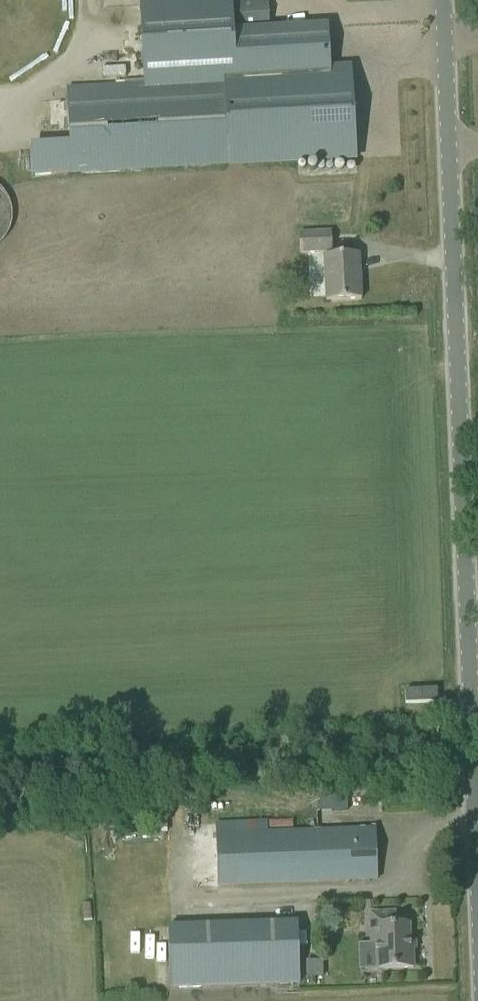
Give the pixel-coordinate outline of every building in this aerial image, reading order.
[(267,0),(232,3),(231,0),(139,6),(143,88),(66,92),(70,173),(356,158),(351,66),(330,67),(328,25),(269,28),(267,0)] [(12,214),(10,204),(5,194),(0,189),(0,244),(2,242),(8,234),(11,224),(12,214)] [(299,234),(300,254),(332,252),(331,232),(299,234)] [(323,257),(326,302),(361,300),(359,255),(323,257)] [(436,703),(436,687),(392,687),(392,704),(436,703)] [(347,798),(331,798),(332,811),(347,811),(347,798)] [(215,835),(217,886),(377,880),(375,827),(371,828),(371,829),(215,835)] [(395,913),(369,914),(371,944),(375,944),(376,970),(413,968),(412,950),(410,950),(409,925),(395,926),(395,913)] [(168,927),(170,988),(300,984),(298,922),(168,927)]
